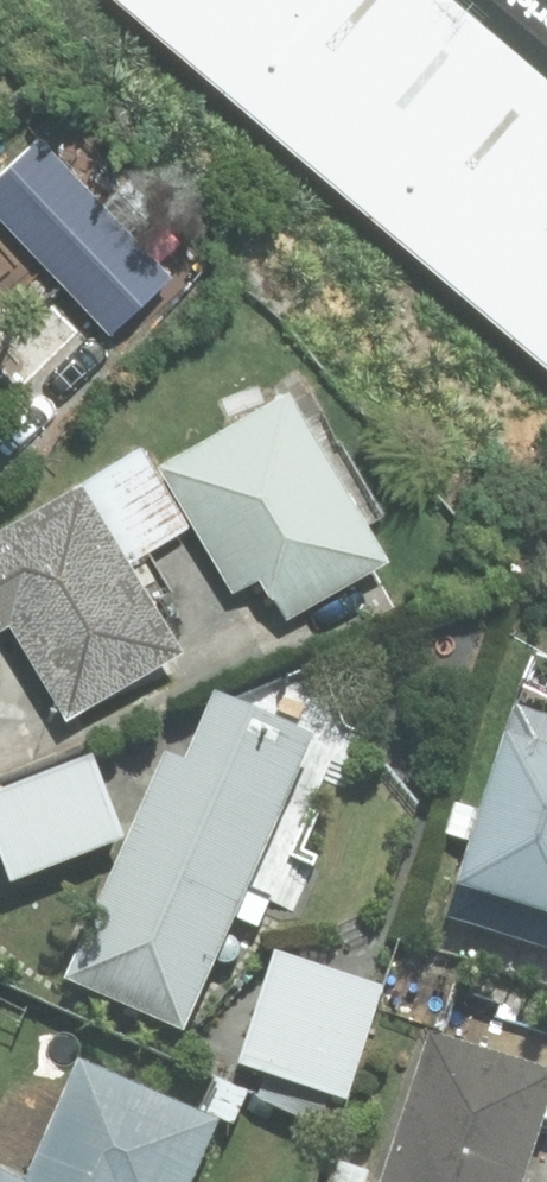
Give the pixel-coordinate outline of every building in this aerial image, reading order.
[(481,0),(106,0),(529,390),(546,371),(546,61),(481,0)] [(0,181),(0,213),(111,331),(168,278),(41,143),(0,181)] [(285,618),(385,560),(288,394),(161,468),(232,590),(260,574),(285,618)] [(82,489),(125,564),(189,527),(146,453),(82,489)] [(82,489),(0,537),(0,626),(11,619),(68,716),(177,652),(125,564),(82,489)] [(341,729),(317,669),(234,702),(216,694),(187,760),(167,752),(70,974),(180,1021),(229,908),(260,921),(272,895),(289,902),(308,858),(289,850),(323,772),(343,780),(362,738),(341,729)] [(517,707),(451,913),(546,944),(546,717),(517,707)] [(0,791),(0,847),(11,876),(120,835),(90,757),(0,791)] [(343,1093),(379,985),(278,952),(242,1059),(343,1093)] [(429,1031),(381,1181),(520,1181),(546,1099),(546,1035),(493,1018),(497,1004),(457,991),(443,1036),(429,1031)] [(214,1121),(81,1063),(29,1181),(188,1181),(214,1121)] [(0,1174),(0,1181),(21,1181),(0,1174)]
